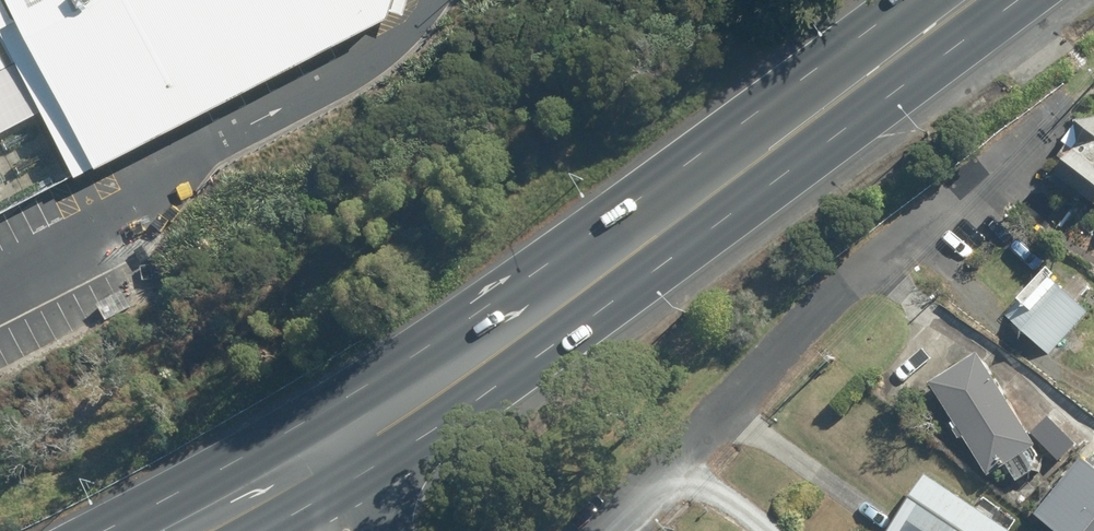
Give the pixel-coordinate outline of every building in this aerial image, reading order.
[(109,162),(409,2),(410,0),(0,0),(0,129),(77,97),(109,162)] [(1074,131),(1058,152),(1066,158),(1048,182),(1073,201),(1078,194),(1093,207),(1093,119),(1073,121),(1074,131)] [(17,215),(0,179),(0,223),(17,215)] [(1005,315),(1049,353),(1085,310),(1072,300),(1085,285),(1074,276),(1060,292),(1042,277),(1020,304),(1017,301),(1005,315)] [(926,382),(984,474),(1001,463),(1012,480),(1030,469),(1031,457),(1036,452),(973,353),(926,382)] [(1091,473),(1073,458),(1026,514),(1046,530),(1093,530),(1093,469),(1091,473)] [(1014,519),(982,499),(975,509),(921,475),(885,530),(1006,530),(1014,519)]
